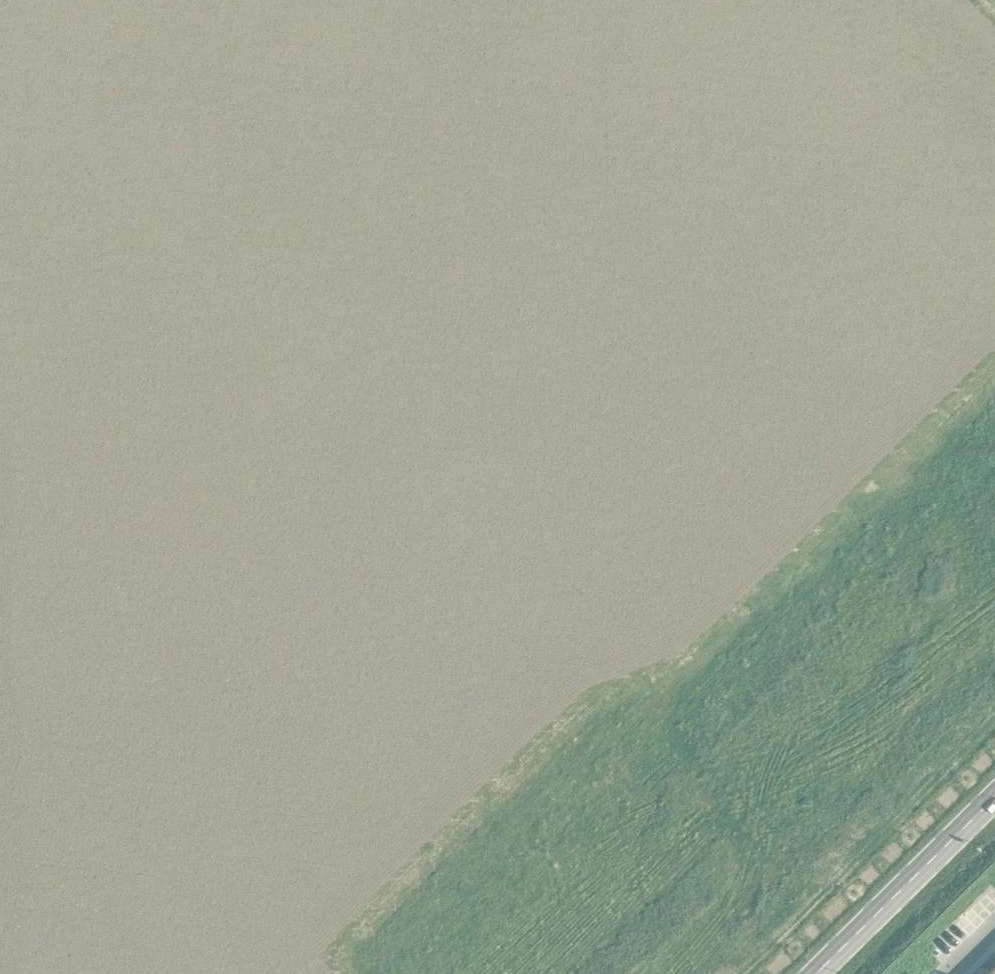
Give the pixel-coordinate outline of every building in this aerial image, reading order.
[(978,973),(994,973),(994,968),(990,962),(978,973)]
